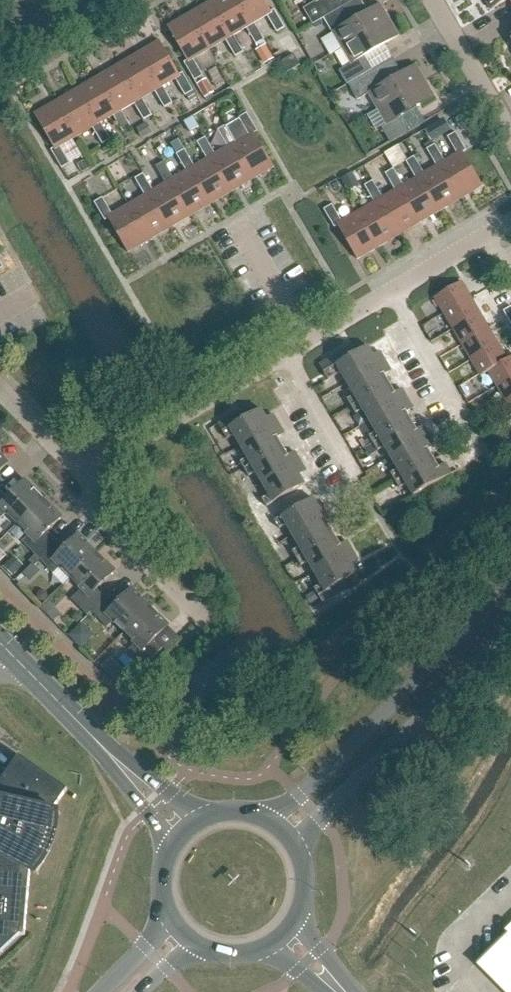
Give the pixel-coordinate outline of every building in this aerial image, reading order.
[(255,23),(251,26),(236,0),(216,0),(210,3),(230,38),(234,35),(247,28),(257,45),(265,40),(255,23)] [(286,28),(275,10),(271,12),(264,0),(236,0),(251,26),(255,23),(267,16),(277,33),(286,28)] [(315,3),(303,10),(312,26),(323,19),(341,9),(336,0),(313,0),(315,3)] [(492,10),(509,0),(510,4),(510,0),(486,0),(492,10)] [(244,53),(234,35),(230,38),(210,3),(189,15),(210,50),(226,40),(236,57),(244,53)] [(390,20),(381,4),(368,12),(350,22),(341,9),(323,19),(332,33),(322,39),(331,55),(342,49),(390,20)] [(194,59),(210,50),(189,15),(168,28),(188,61),(185,63),(195,81),(204,76),(194,59)] [(365,57),(400,36),(390,20),(342,49),(350,64),(339,71),(347,85),(373,71),(365,57)] [(279,41),(287,54),(296,48),(288,35),(279,41)] [(194,92),(183,73),(180,75),(160,42),(139,54),(159,89),(163,86),(176,79),(186,96),(190,94),(194,92)] [(264,64),(273,59),(266,46),(256,51),(264,64)] [(173,104),(163,86),(159,89),(139,54),(118,66),(139,101),(143,99),(155,91),(165,108),(173,104)] [(288,73),(301,66),(294,55),(282,62),(288,73)] [(377,110),(426,81),(416,65),(367,93),(377,110)] [(153,116),(143,99),(139,101),(118,66),(98,78),(118,113),(122,111),(134,103),(144,121),(153,116)] [(353,97),(379,82),(373,71),(348,86),(353,97)] [(132,128),(122,111),(118,113),(98,78),(77,91),(97,125),(101,123),(114,115),(124,133),(132,128)] [(205,97),(214,92),(206,79),(197,84),(205,97)] [(387,126),(435,97),(426,81),(377,110),(387,126)] [(111,140),(101,123),(97,125),(77,91),(56,103),(77,137),(93,128),(103,145),(111,140)] [(60,147),(77,137),(56,103),(35,115),(55,149),(51,151),(62,169),(70,164),(60,147)] [(274,167),(255,134),(258,132),(247,114),(226,126),(237,143),(233,145),(253,180),(274,167)] [(453,128),(446,116),(429,126),(436,138),(453,128)] [(147,124),(138,129),(143,137),(152,132),(147,124)] [(233,145),(237,143),(226,126),(218,131),(228,148),(216,155),(212,157),(232,192),(253,180),(233,145)] [(395,140),(408,133),(404,127),(391,134),(395,140)] [(197,141),(204,137),(199,129),(193,133),(197,141)] [(458,155),(445,162),(442,164),(462,199),(483,186),(463,153),(467,151),(456,133),(448,138),(458,155)] [(212,157),(216,155),(206,138),(198,143),(208,160),(195,167),(191,170),(212,204),(232,192),(212,157)] [(172,145),(177,155),(185,150),(179,140),(172,145)] [(442,164),(445,162),(435,145),(427,150),(437,167),(425,174),(421,177),(441,211),(462,199),(442,164)] [(191,170),(195,167),(185,150),(177,155),(187,172),(175,179),(171,182),(191,216),(212,204),(191,170)] [(421,177),(425,174),(415,157),(406,162),(416,179),(404,186),(400,189),(420,223),(441,211),(421,177)] [(87,160),(79,165),(83,172),(91,168),(87,160)] [(171,182),(175,179),(164,162),(156,167),(166,184),(154,192),(150,194),(170,228),(191,216),(171,182)] [(400,189),(404,186),(394,169),(386,174),(396,191),(383,199),(379,201),(400,235),(420,223),(400,189)] [(150,194),(154,192),(144,174),(135,179),(146,196),(129,206),(149,240),(170,228),(150,194)] [(379,201),(383,199),(373,181),(365,186),(375,203),(359,213),(379,247),(400,235),(379,201)] [(149,240),(129,206),(119,189),(108,195),(112,201),(106,204),(103,198),(95,203),(105,221),(109,219),(128,253),(149,240)] [(379,247),(359,213),(343,222),(332,205),(324,210),(335,228),(338,226),(358,260),(379,247)] [(494,295),(502,290),(494,276),(485,280),(494,295)] [(435,298),(444,314),(471,298),(462,282),(435,298)] [(480,314),(471,298),(444,314),(453,330),(480,314)] [(490,329),(480,314),(453,330),(463,345),(490,329)] [(499,345),(490,329),(463,345),(472,361),(499,345)] [(362,350),(358,343),(352,347),(356,354),(362,350)] [(507,360),(499,345),(472,361),(481,377),(489,372),(488,371),(507,360)] [(348,384),(386,362),(380,352),(374,356),(368,347),(362,350),(356,354),(349,358),(343,362),(336,365),(330,369),(324,372),(329,381),(342,373),(348,384)] [(356,354),(352,347),(345,351),(349,358),(356,354)] [(349,358),(345,351),(339,355),(343,362),(349,358)] [(343,362),(339,355),(332,359),(336,365),(343,362)] [(507,360),(488,371),(489,372),(498,387),(510,380),(510,358),(507,360)] [(336,365),(332,359),(326,362),(330,369),(336,365)] [(330,369),(326,362),(320,366),(324,372),(330,369)] [(392,372),(386,362),(348,384),(355,395),(348,399),(352,407),(390,385),(385,376),(392,372)] [(498,387),(507,403),(510,401),(510,380),(498,387)] [(395,394),(390,385),(352,407),(357,415),(364,410),(370,422),(408,400),(402,390),(395,394)] [(413,409),(408,400),(370,422),(377,433),(370,437),(374,444),(412,422),(407,413),(413,409)] [(262,409),(249,416),(243,420),(236,424),(230,428),(223,432),(228,440),(234,436),(241,447),(279,425),(273,415),(267,419),(262,409)] [(249,416),(245,409),(238,413),(243,420),(249,416)] [(243,420),(238,413),(232,417),(236,424),(243,420)] [(236,424),(232,417),(225,421),(230,428),(236,424)] [(225,421),(219,425),(223,432),(230,428),(225,421)] [(418,431),(412,422),(374,444),(378,452),(386,448),(392,459),(429,437),(424,427),(418,431)] [(285,434),(279,425),(241,447),(248,458),(241,462),(245,470),(284,447),(278,438),(285,434)] [(435,446),(429,437),(392,459),(399,470),(391,474),(396,482),(434,459),(429,450),(435,446)] [(263,484),(301,462),(295,452),(289,456),(284,447),(245,470),(250,477),(257,473),(263,484)] [(0,455),(0,472),(9,464),(0,455)] [(439,468),(434,459),(396,482),(400,489),(407,485),(414,496),(452,474),(446,464),(439,468)] [(307,471),(301,462),(263,484),(270,495),(263,499),(267,507),(305,484),(300,475),(307,471)] [(44,499),(26,481),(8,498),(0,491),(0,520),(7,513),(18,524),(44,499)] [(56,540),(48,532),(62,518),(44,499),(18,524),(29,536),(23,542),(38,558),(56,540)] [(314,499),(275,521),(280,529),(287,525),(294,536),(331,514),(325,504),(319,508),(314,499)] [(337,524),(331,514),(294,536),(300,547),(293,551),(297,559),(336,536),(330,527),(337,524)] [(72,578),(97,553),(79,535),(65,549),(56,540),(38,558),(54,574),(61,567),(72,578)] [(341,545),(336,536),(297,559),(302,566),(309,562),(316,574),(353,552),(347,542),(341,545)] [(359,561),(353,552),(316,574),(322,584),(315,588),(319,597),(326,593),(333,589),(339,585),(346,581),(358,574),(352,564),(359,561)] [(97,589),(115,572),(97,553),(72,578),(82,589),(72,600),(88,616),(92,612),(106,598),(97,589)] [(13,576),(23,566),(14,556),(4,567),(13,576)] [(350,588),(346,581),(339,585),(343,592),(350,588)] [(343,592),(339,585),(333,589),(336,596),(343,592)] [(150,607),(132,589),(118,603),(109,594),(106,598),(92,612),(108,628),(114,621),(125,633),(150,607)] [(336,596),(333,589),(326,593),(330,599),(336,596)] [(330,599),(326,593),(319,597),(323,603),(330,599)] [(154,640),(169,626),(150,607),(125,633),(136,644),(129,650),(145,665),(162,648),(154,640)] [(79,642),(88,633),(82,627),(73,636),(79,642)] [(126,690),(136,678),(127,670),(117,682),(126,690)] [(20,935),(25,936),(30,872),(38,876),(44,873),(49,870),(53,866),(57,861),(61,855),(63,850),(65,844),(66,838),(66,831),(65,825),(64,819),(61,813),(52,812),(68,789),(20,756),(7,773),(3,770),(0,774),(0,805),(1,806),(1,827),(0,828),(0,956),(20,935)] [(479,961),(509,991),(510,991),(510,929),(479,961)]
